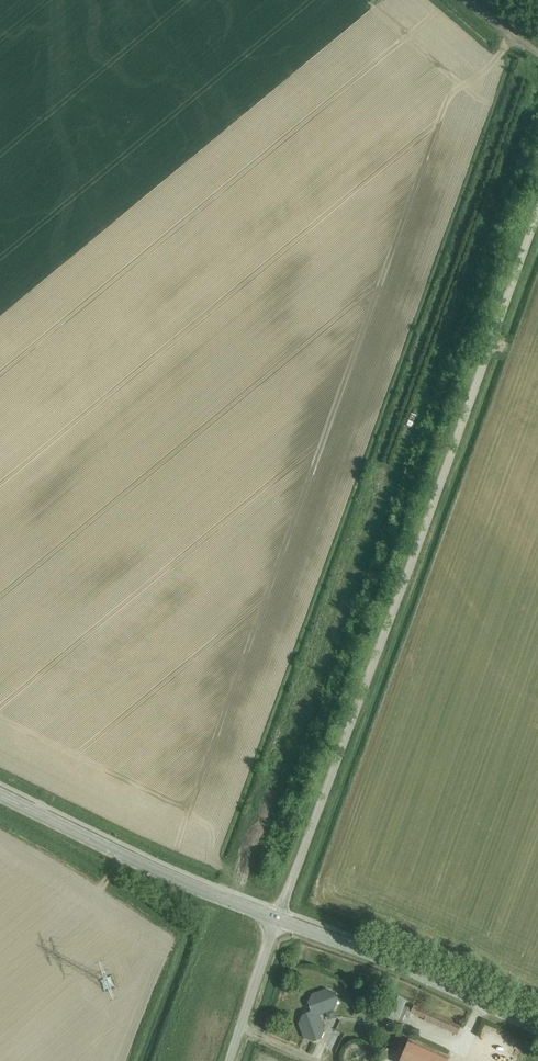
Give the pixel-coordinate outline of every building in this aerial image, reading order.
[(305,1038),(313,1042),(320,1039),(324,1031),(318,1016),(319,1014),(334,1008),(337,1001),(335,993),(327,990),(312,996),(309,1003),(312,1011),(311,1013),(303,1016),(300,1023),(305,1038)] [(424,1021),(457,1035),(461,1026),(414,1005),(412,1009),(404,1006),(406,1001),(391,994),(382,1013),(402,1022),(405,1016),(409,1017),(411,1013),(424,1019),(424,1021)] [(449,1058),(408,1040),(399,1060),(447,1060),(449,1058)]
